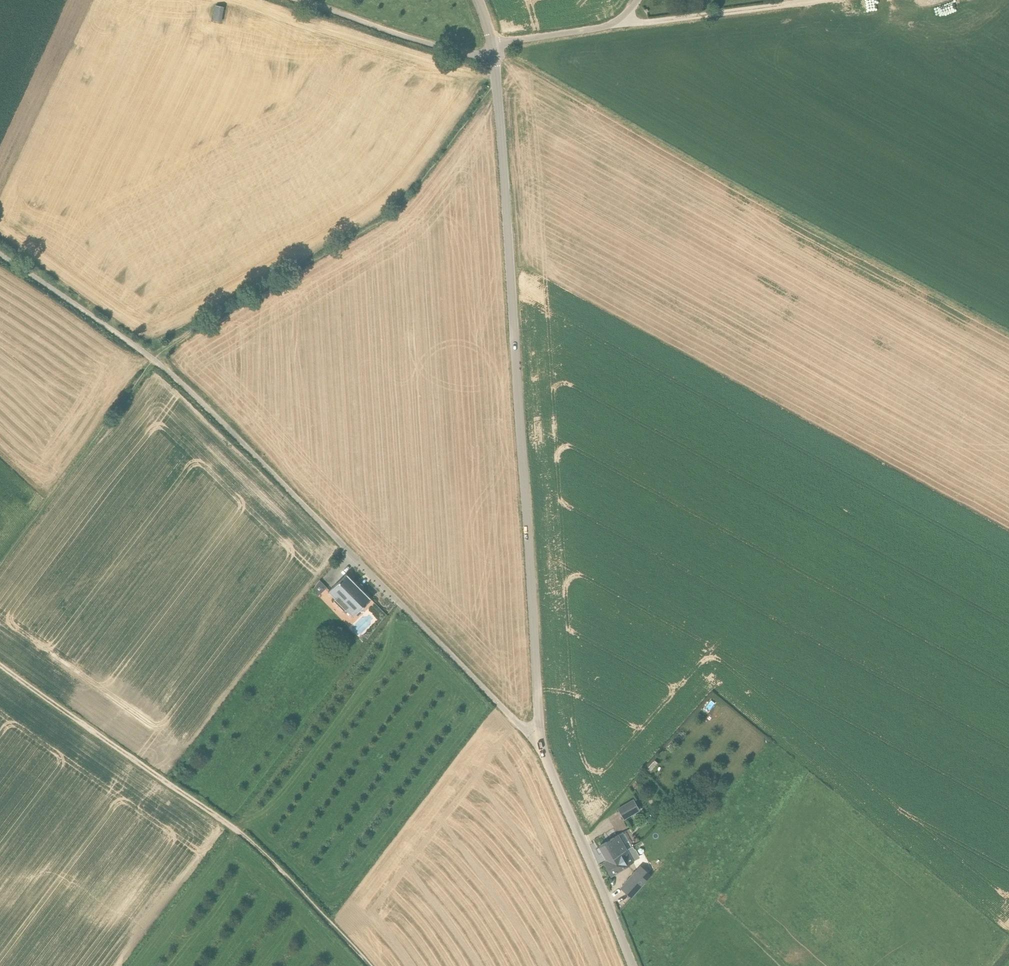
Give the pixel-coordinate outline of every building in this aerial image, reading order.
[(215,20),(224,20),(225,4),(215,4),(215,20)] [(953,11),(954,23),(965,23),(964,11),(953,11)] [(346,574),(328,592),(334,599),(333,600),(344,612),(346,610),(352,617),(370,599),(346,574)] [(318,596),(326,588),(319,581),(312,590),(318,596)] [(633,800),(617,809),(623,820),(639,811),(633,800)] [(599,846),(607,861),(626,850),(617,835),(599,846)] [(626,850),(607,861),(603,863),(610,875),(632,861),(632,860),(637,857),(632,847),(626,850)] [(631,897),(644,882),(634,872),(620,887),(631,897)]
